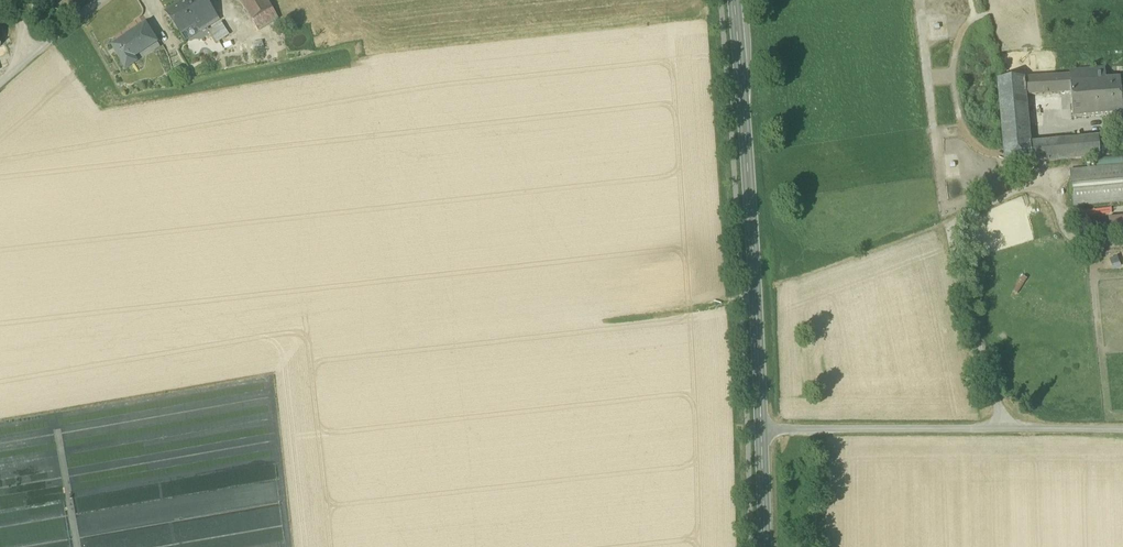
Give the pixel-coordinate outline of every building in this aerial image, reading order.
[(181,35),(196,25),(200,32),(219,20),(205,0),(184,0),(166,12),(181,35)] [(253,21),(273,9),(267,0),(240,0),(253,21)] [(278,19),(273,9),(253,21),(258,31),(278,19)] [(208,30),(216,42),(227,35),(220,23),(208,30)] [(111,47),(126,70),(135,64),(131,57),(156,41),(146,25),(123,39),(125,42),(119,46),(117,43),(111,47)] [(186,41),(200,32),(196,25),(181,35),(186,41)] [(262,40),(252,43),(254,49),(264,47),(262,40)] [(1099,68),(1103,115),(1122,113),(1122,77),(1109,78),(1108,67),(1099,68)] [(1077,118),(1103,115),(1099,68),(1072,71),(1073,74),(1074,92),(1077,118)] [(1073,74),(1044,77),(1046,95),(1074,92),(1073,74)] [(1044,77),(1028,79),(1029,97),(1046,95),(1044,77)] [(1010,167),(1041,164),(1039,143),(1034,144),(1029,97),(1028,79),(1002,81),(1010,167)] [(1101,137),(1069,140),(1071,161),(1103,158),(1101,137)] [(1053,163),(1071,161),(1069,140),(1051,142),(1053,163)] [(1041,164),(1053,163),(1051,142),(1039,143),(1041,164)] [(1097,169),(1122,167),(1122,157),(1096,160),(1097,169)] [(1073,207),(1122,203),(1122,167),(1097,169),(1070,171),(1073,207)] [(1109,218),(1110,237),(1122,235),(1122,217),(1109,218)] [(1023,277),(1014,292),(1019,295),(1027,280),(1023,277)]
